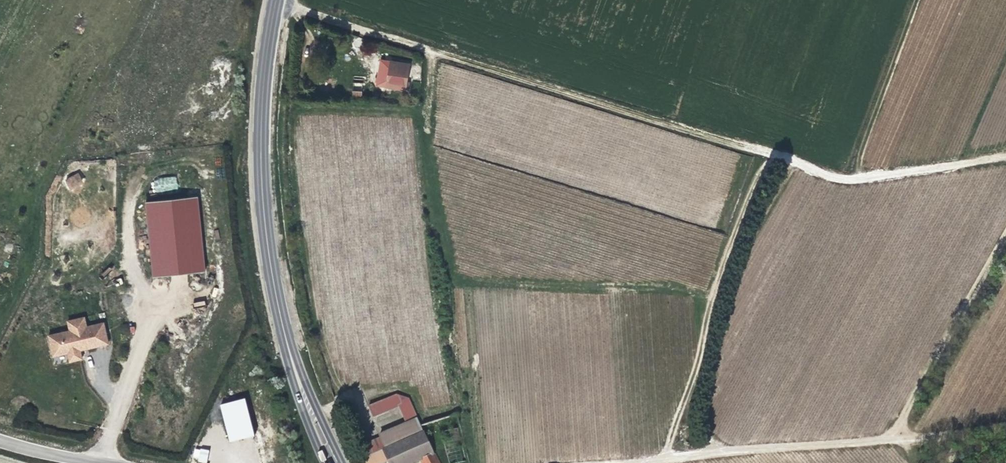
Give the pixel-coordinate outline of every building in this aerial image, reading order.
[(406,82),(409,65),(391,62),(389,72),(388,79),(384,78),(380,85),(385,87),(405,90),(408,91),(409,83),(406,82)] [(78,180),(74,171),(63,177),(67,186),(78,180)] [(150,180),(152,192),(177,189),(176,177),(150,180)] [(202,268),(195,193),(144,198),(143,198),(151,274),(202,268)] [(86,345),(105,341),(101,320),(84,324),(81,314),(65,318),(67,327),(46,332),(50,353),(65,350),(67,358),(79,356),(77,345),(85,343),(86,345)] [(245,398),(219,404),(229,442),(254,436),(245,398)] [(378,427),(389,423),(386,413),(375,416),(378,427)] [(386,449),(420,434),(418,429),(414,420),(380,435),(386,449)] [(434,454),(423,433),(420,434),(386,449),(382,450),(389,462),(415,462),(421,461),(422,462),(439,462),(434,454)] [(205,462),(207,462),(209,450),(194,447),(191,460),(205,462)]
